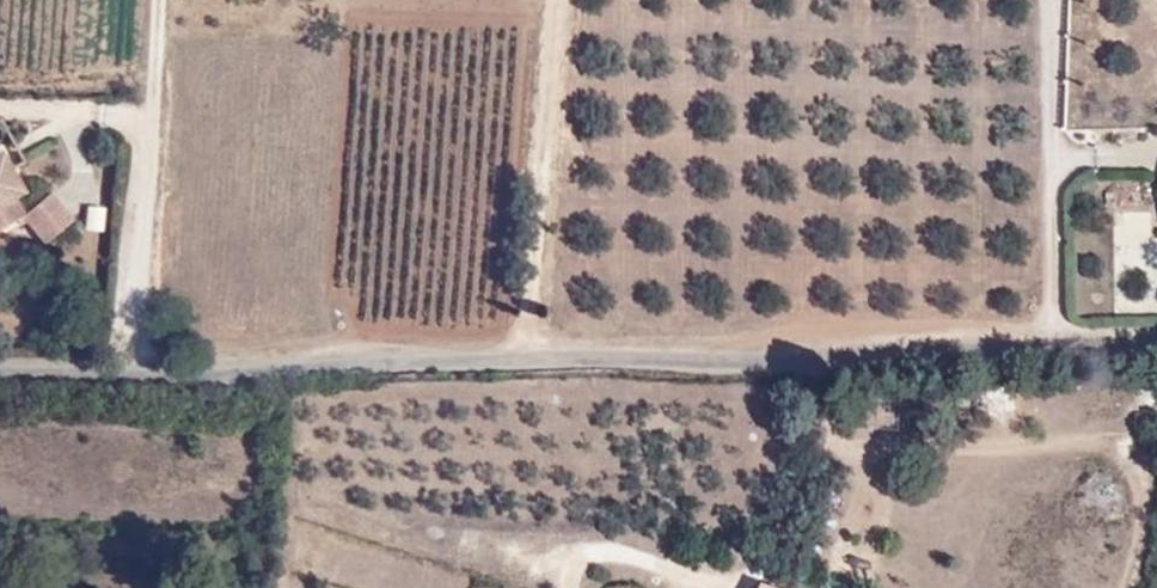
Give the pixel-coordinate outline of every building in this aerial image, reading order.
[(16,194),(5,169),(0,159),(0,228),(20,218),(11,197),(16,194)] [(43,246),(74,222),(51,193),(20,217),(43,246)] [(85,206),(85,231),(103,231),(104,207),(85,206)] [(945,399),(930,397),(927,414),(943,417),(945,399)]
